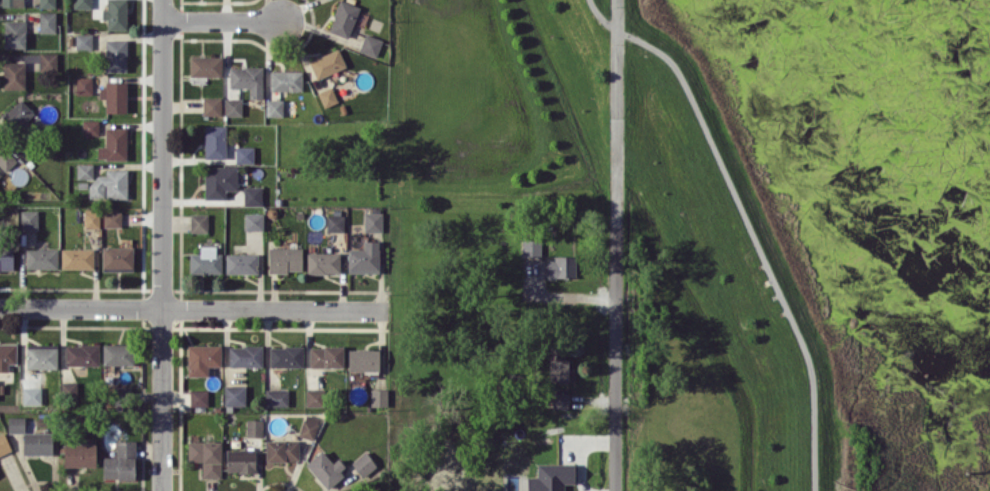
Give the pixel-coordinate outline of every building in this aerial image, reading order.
[(73,8),(91,8),(91,0),(73,0),(73,8)] [(107,8),(101,8),(101,19),(106,19),(106,29),(126,30),(127,0),(107,0),(107,8)] [(359,7),(342,0),(340,0),(328,30),(347,38),(359,7)] [(55,32),(56,11),(39,11),(39,32),(55,32)] [(4,48),(25,48),(25,20),(4,20),(4,48)] [(358,51),(376,57),(383,40),(365,33),(358,51)] [(75,48),(91,49),(91,34),(76,34),(75,48)] [(126,72),(126,40),(105,39),(105,71),(126,72)] [(316,79),(346,66),(338,48),(308,61),(316,79)] [(57,67),(56,52),(39,53),(40,67),(57,67)] [(189,76),(222,76),(222,57),(189,56),(189,76)] [(24,89),(25,61),(3,61),(3,88),(24,89)] [(262,67),(229,66),(228,87),(249,88),(249,98),(262,98),(262,67)] [(302,71),(270,70),(269,90),(302,91),(302,71)] [(76,94),(92,94),(92,76),(75,76),(76,94)] [(126,112),(126,83),(99,83),(99,98),(105,98),(105,112),(126,112)] [(337,102),(331,86),(318,92),(324,107),(337,102)] [(202,97),(202,116),(221,115),(221,97),(202,97)] [(242,116),(241,98),(224,98),(224,116),(242,116)] [(35,113),(21,99),(4,115),(18,130),(35,113)] [(283,116),(283,99),(266,99),(266,116),(283,116)] [(98,134),(98,120),(82,120),(82,135),(98,134)] [(204,158),(225,158),(226,125),(205,125),(204,158)] [(126,127),(105,128),(105,146),(97,146),(97,159),(126,159),(126,127)] [(235,163),(253,163),(253,146),(235,146),(235,163)] [(16,160),(4,148),(0,152),(0,165),(6,171),(16,160)] [(93,163),(76,163),(76,179),(93,178),(93,163)] [(225,199),(225,190),(237,190),(237,166),(204,166),(204,199),(225,199)] [(90,198),(126,198),(127,169),(105,169),(105,175),(90,175),(90,198)] [(243,205),(262,205),(262,186),(243,186),(243,205)] [(99,228),(99,209),(84,208),(84,227),(99,228)] [(37,209),(20,210),(20,229),(38,228),(37,209)] [(104,226),(121,227),(121,211),(104,211),(104,226)] [(382,231),(382,211),(364,211),(363,231),(382,231)] [(263,230),(263,212),(244,212),(244,230),(263,230)] [(190,232),(207,232),(207,213),(189,214),(190,232)] [(344,231),(344,214),(326,214),(326,231),(344,231)] [(378,240),(363,241),(363,248),(347,249),(348,273),(379,272),(378,240)] [(521,240),(522,256),(541,256),(541,240),(521,240)] [(222,273),(222,253),(215,253),(215,246),(199,245),(199,253),(189,253),(189,273),(222,273)] [(0,247),(0,272),(13,273),(13,247),(0,247)] [(132,247),(101,247),(101,270),(132,271),(132,247)] [(268,272),(301,272),(301,248),(268,247),(268,272)] [(25,268),(58,268),(57,248),(25,249),(25,268)] [(93,248),(61,249),(61,269),(93,268),(93,248)] [(340,273),(340,252),(307,252),(307,273),(340,273)] [(225,273),(257,274),(257,253),(226,253),(225,273)] [(575,278),(575,257),(547,257),(547,277),(575,278)] [(134,364),(133,343),(102,344),(103,365),(134,364)] [(16,344),(0,344),(0,371),(8,371),(8,363),(16,363),(16,344)] [(65,345),(65,365),(98,365),(98,344),(65,345)] [(26,368),(57,369),(57,345),(27,345),(26,368)] [(187,375),(207,376),(208,366),(220,366),(221,345),(187,345),(187,375)] [(229,346),(229,366),(262,366),(262,346),(229,346)] [(303,366),(303,346),(269,347),(269,367),(303,366)] [(343,346),(310,346),(309,366),(343,367),(343,346)] [(562,357),(563,347),(549,347),(548,382),(568,382),(569,357),(562,357)] [(348,370),(379,370),(379,349),(348,349),(348,370)] [(245,405),(245,385),(224,385),(224,405),(245,405)] [(305,406),(323,406),(323,389),(306,388),(305,406)] [(371,406),(387,406),(386,388),(370,389),(371,406)] [(189,406),(207,406),(208,389),(190,389),(189,406)] [(288,389),(265,389),(264,406),(288,406),(288,389)] [(568,392),(553,392),(553,408),(569,408),(568,392)] [(306,415),(297,433),(313,441),(322,423),(306,415)] [(24,417),(8,417),(8,432),(24,432),(24,417)] [(246,436),(263,436),(263,419),(246,419),(246,436)] [(11,450),(4,432),(0,434),(0,455),(11,450)] [(23,454),(52,455),(52,432),(23,432),(23,454)] [(96,466),(95,437),(80,438),(81,443),(63,443),(64,467),(96,466)] [(265,440),(266,461),(299,460),(298,439),(265,440)] [(102,478),(135,479),(135,441),(115,440),(115,456),(102,456),(102,478)] [(202,478),(221,478),(221,441),(188,441),(187,461),(202,461),(202,478)] [(226,472),(255,472),(255,449),(226,449),(226,472)] [(338,457),(332,462),(321,450),(305,463),(326,488),(348,469),(338,457)] [(351,462),(362,477),(377,465),(365,451),(351,462)] [(565,483),(575,483),(575,463),(537,463),(537,477),(527,477),(527,490),(565,490),(565,483)]
